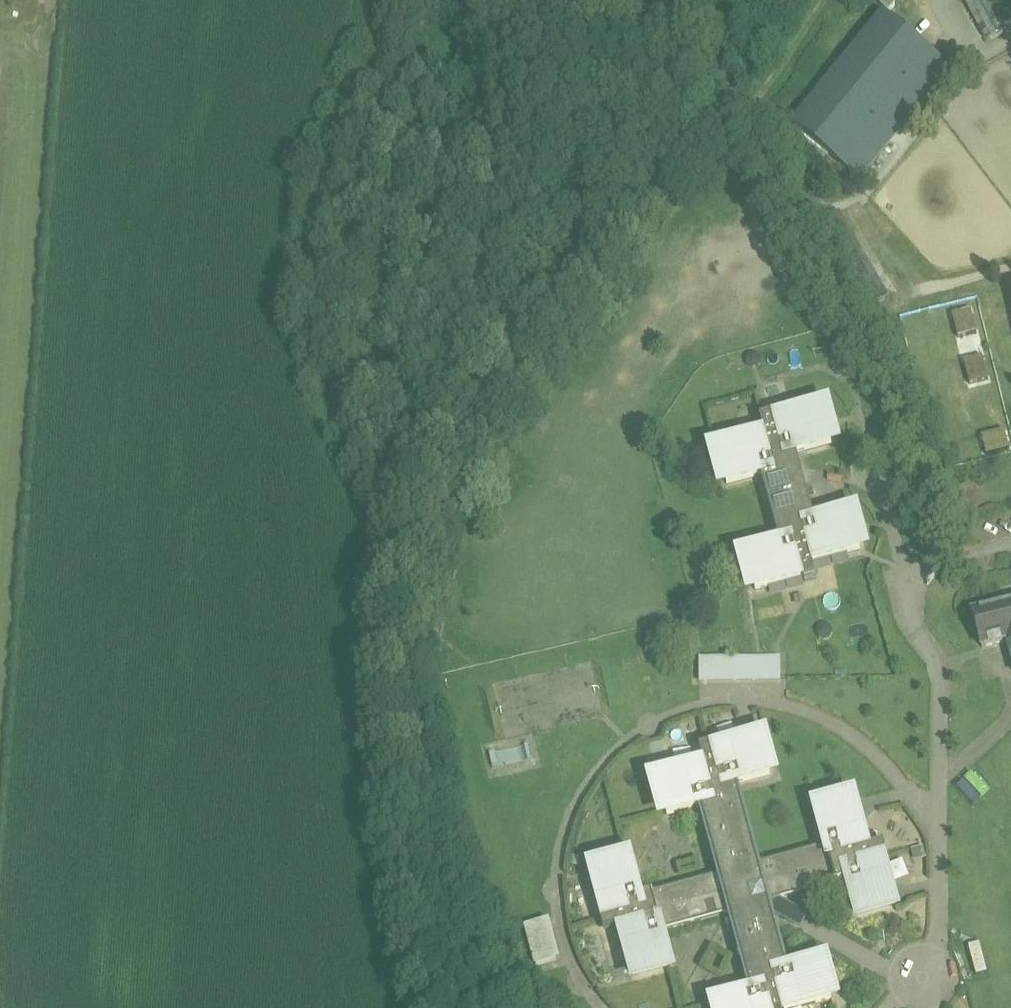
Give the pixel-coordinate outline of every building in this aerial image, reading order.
[(987,41),(1010,27),(1010,25),(997,0),(964,0),(987,41)] [(791,123),(862,180),(953,68),(882,11),(791,123)] [(823,223),(871,305),(889,295),(842,212),(823,223)] [(971,310),(953,315),(958,337),(976,332),(971,310)] [(755,353),(749,354),(746,359),(747,365),(752,368),(758,367),(761,362),(760,356),(755,353)] [(983,356),(964,361),(970,383),(988,379),(983,356)] [(746,552),(756,591),(804,578),(805,582),(817,578),(813,563),(861,550),(851,512),(816,521),(798,453),(832,444),(822,406),(774,419),(773,415),(761,418),(765,434),(717,447),(728,485),(762,475),(781,543),(746,552)] [(1007,439),(985,444),(987,454),(1010,448),(1007,439)] [(1010,652),(1010,602),(973,612),(983,647),(1008,640),(1010,652)] [(825,625),(820,626),(817,631),(818,637),(823,640),(829,639),(832,633),(831,628),(825,625)] [(698,658),(699,684),(780,683),(780,658),(698,658)] [(720,1007),(798,1007),(832,999),(821,960),(787,969),(772,913),(780,898),(848,880),(857,914),(896,903),(883,854),(872,858),(856,800),(817,810),(826,844),(758,863),(737,784),(771,774),(760,735),(712,748),(715,760),(657,776),(668,815),(701,806),(720,873),(641,895),(631,861),(592,872),(606,920),(617,917),(633,975),(672,964),(663,930),(730,912),(752,991),(718,1000),(720,1007)] [(545,756),(501,759),(503,779),(546,775),(545,756)] [(523,926),(534,965),(559,959),(548,919),(523,926)]
